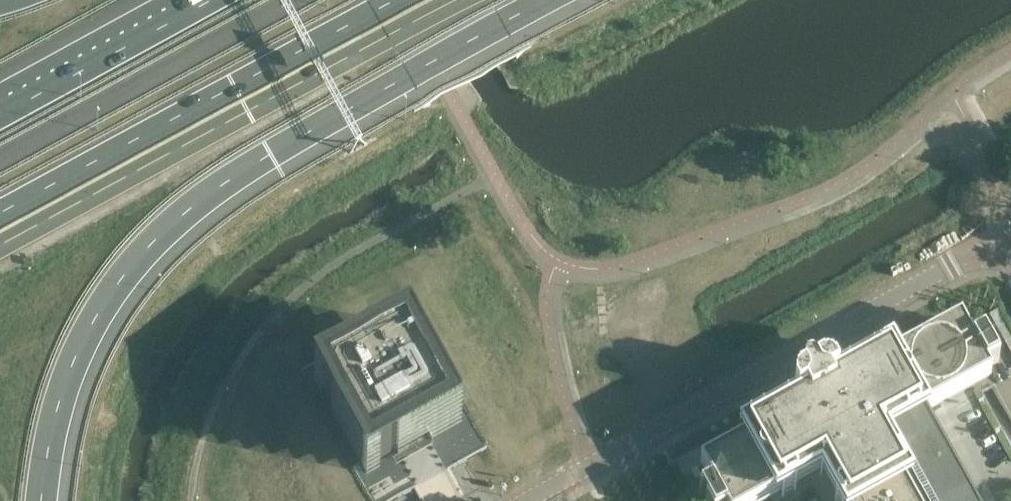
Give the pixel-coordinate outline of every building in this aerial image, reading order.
[(487,448),(411,310),(300,371),(372,500),(391,500),(399,497),(406,493),(414,488),(432,479),(449,469),(452,467),(458,464),(463,461),(465,460),(487,448)] [(906,489),(912,486),(888,441),(925,420),(922,414),(930,410),(969,388),(991,376),(987,368),(999,361),(984,334),(970,341),(960,322),(895,358),(891,351),(835,382),(833,379),(832,380),(830,378),(825,376),(822,377),(821,376),(815,380),(814,378),(812,377),(810,376),(807,377),(805,378),(803,380),(802,382),(803,385),(803,386),(796,390),(797,391),(795,392),(793,398),(795,400),(793,401),(795,404),(738,435),(742,443),(702,465),(712,484),(699,491),(704,500),(763,500),(771,496),(774,500),(778,500),(819,478),(832,500),(913,500),(906,489)]
